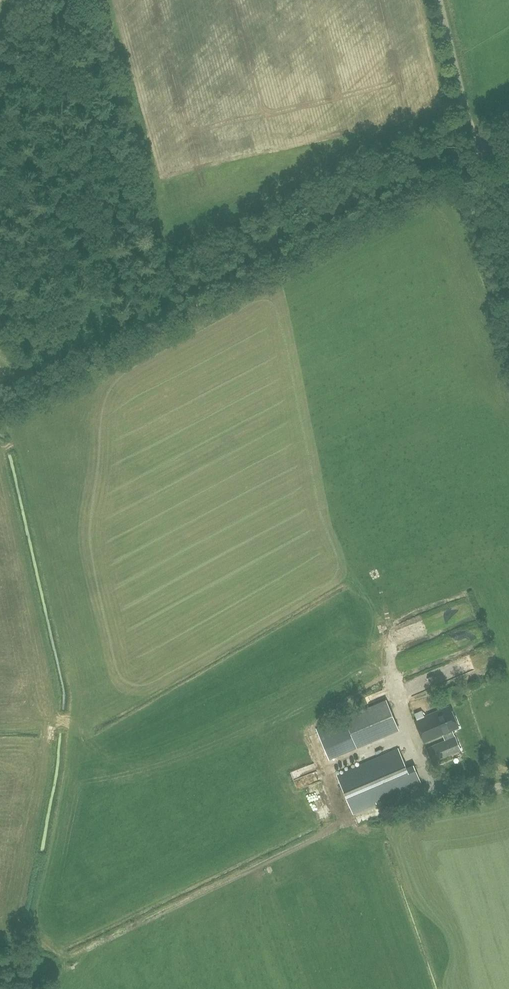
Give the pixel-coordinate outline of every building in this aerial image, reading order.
[(410,688),(430,681),(428,678),(468,664),(464,651),(404,671),(410,688)] [(401,675),(394,677),(397,690),(404,689),(401,675)] [(399,728),(386,699),(316,729),(328,758),(399,728)] [(449,705),(414,720),(424,742),(444,733),(447,739),(426,748),(432,762),(461,749),(455,735),(455,736),(452,730),(459,727),(449,705)] [(413,765),(406,768),(398,750),(337,776),(352,812),(420,783),(413,765)]
